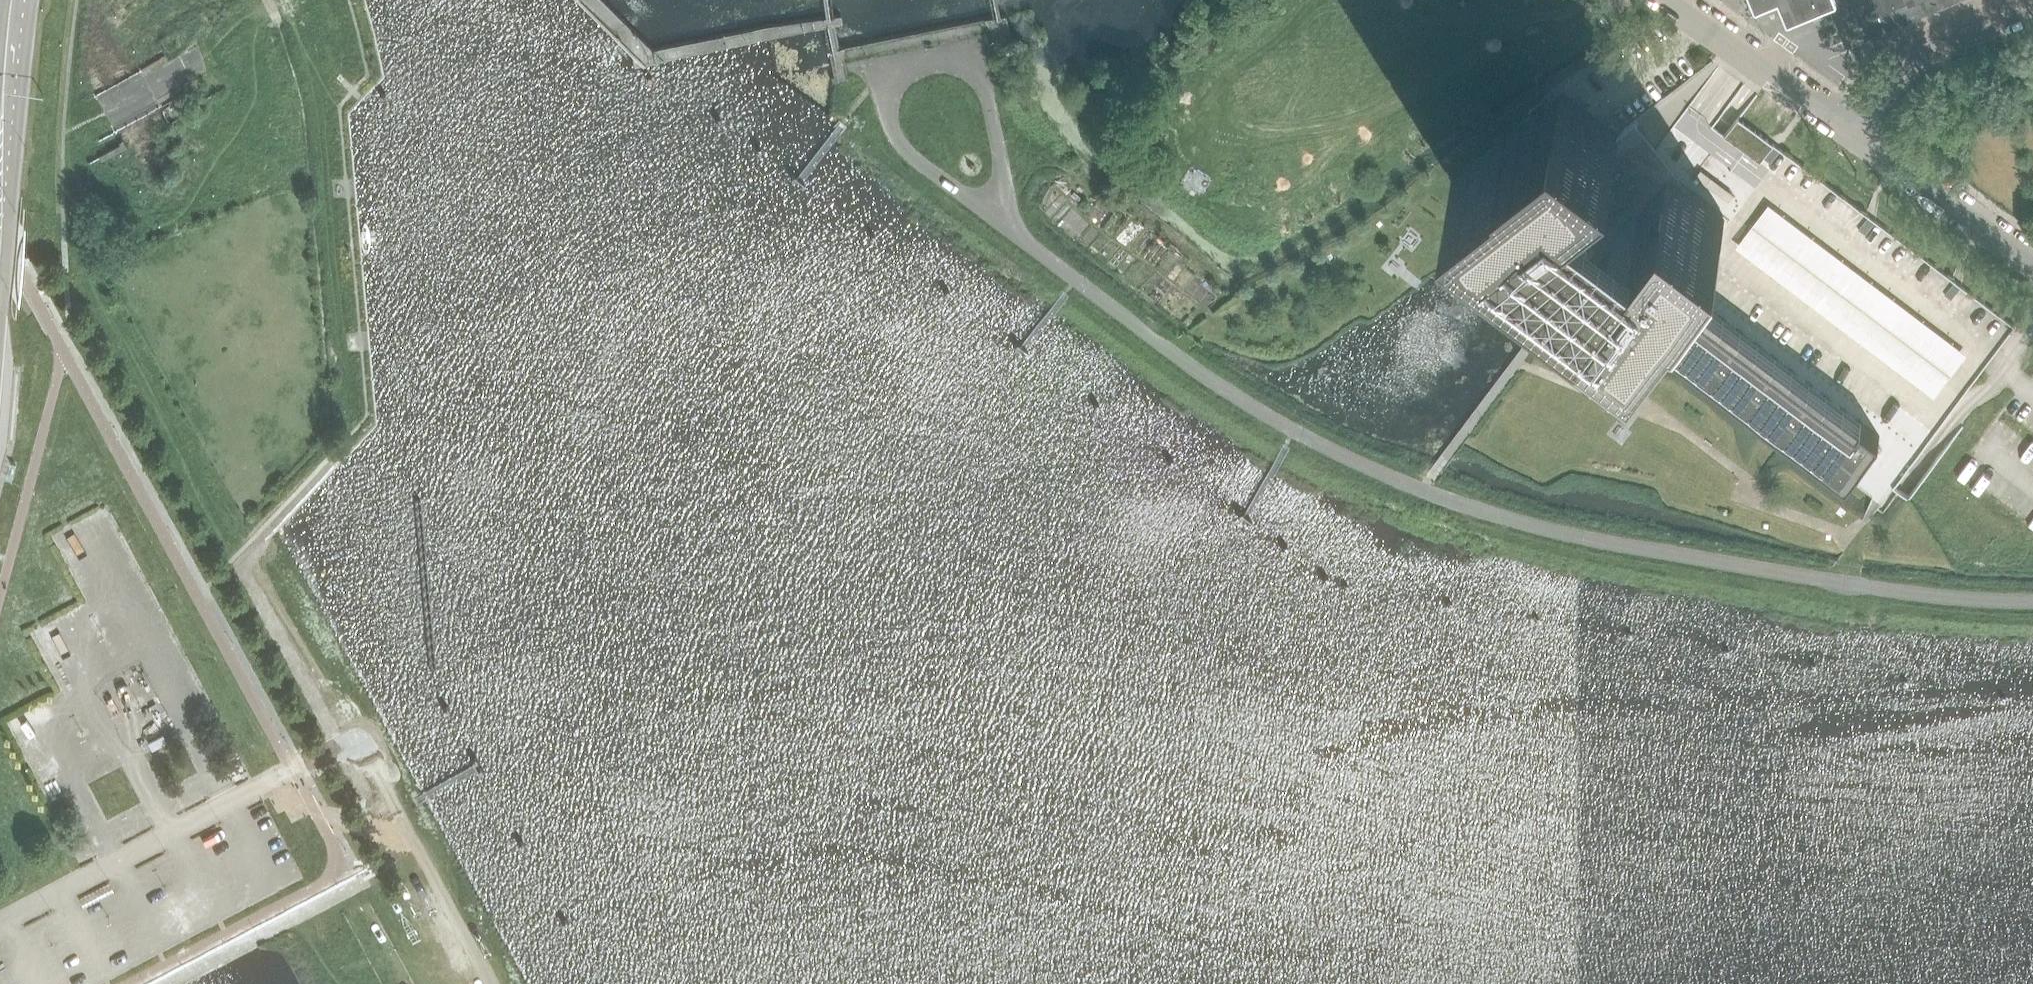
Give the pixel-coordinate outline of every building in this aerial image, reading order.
[(1755,9),(1776,0),(1752,0),(1755,9)] [(1826,5),(1826,6),(1828,5),(1845,45),(1847,46),(1867,38),(1957,0),(1810,0),(1814,10),(1826,5)] [(1724,226),(1669,186),(1640,222),(1581,176),(1618,146),(1560,101),(1448,195),(1506,239),(1573,290),(1578,294),(1638,340),(1645,332),(1846,479),(1879,436),(1677,290),(1688,273),(1724,226)] [(1773,145),(1737,119),(1724,137),(1759,163),(1773,145)] [(1963,353),(1766,203),(1735,243),(1933,393),(1963,353)]
